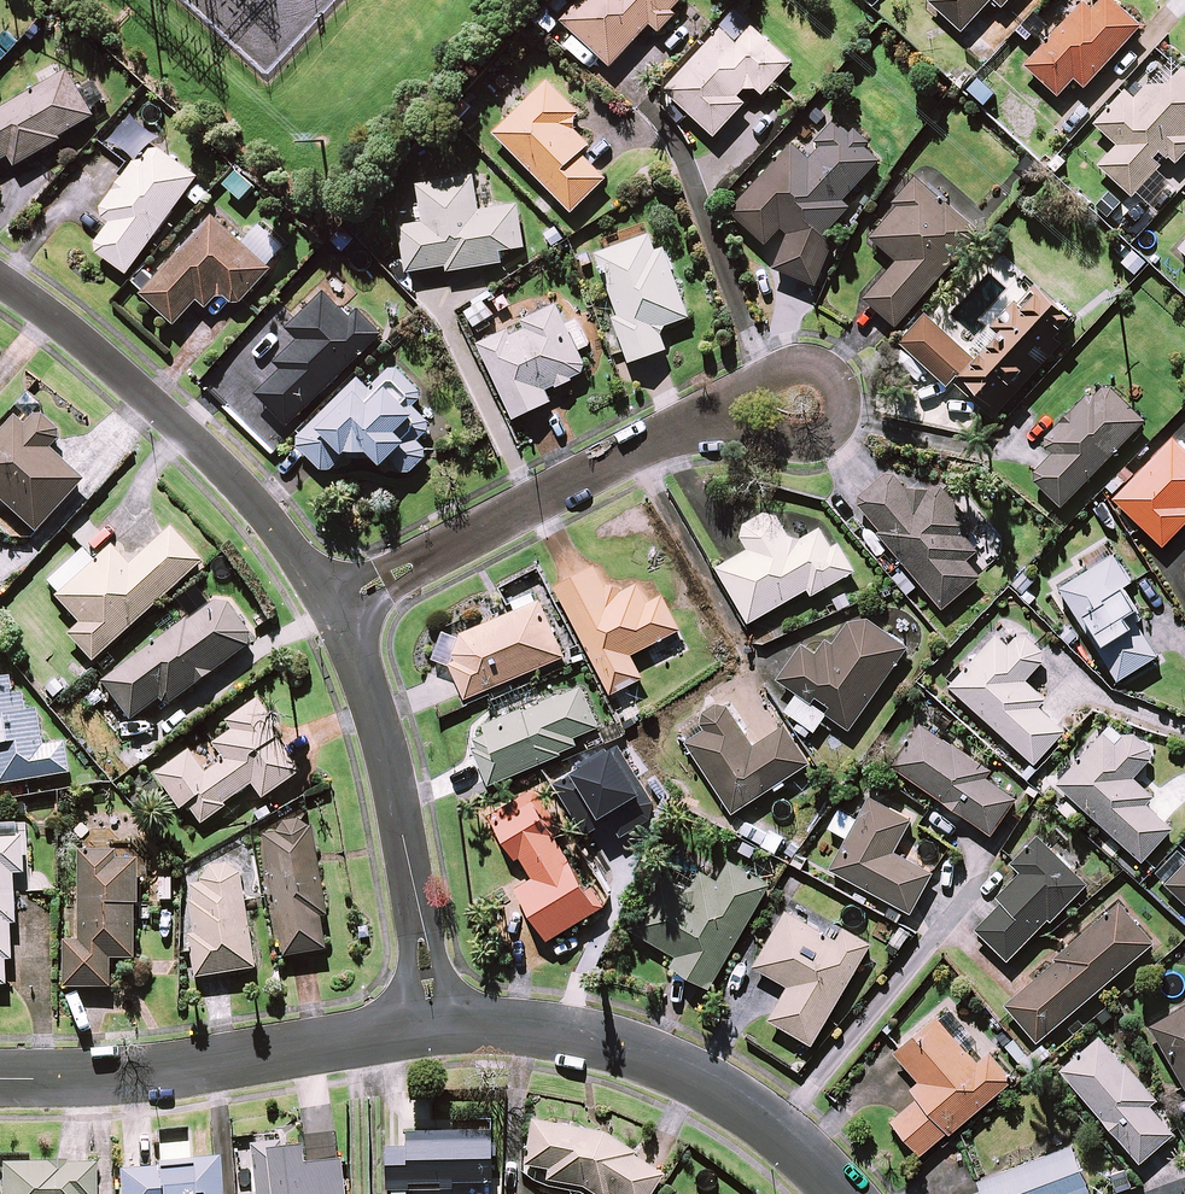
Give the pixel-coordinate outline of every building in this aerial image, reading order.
[(682,0),(579,0),(561,19),(610,65),(650,22),(659,30),(685,3),(682,0)] [(930,0),(962,30),(990,0),(930,0)] [(1114,0),(1100,0),(1092,8),(1084,0),(1025,64),(1058,94),(1074,76),(1085,85),(1140,25),(1114,0)] [(1048,20),(1034,9),(1003,45),(1016,57),(1048,20)] [(791,61),(751,25),(736,42),(721,28),(665,89),(715,134),(745,101),(738,95),(749,82),(762,94),(791,61)] [(18,43),(7,31),(0,37),(0,59),(18,43)] [(1141,70),(1095,124),(1117,143),(1098,165),(1132,195),(1167,156),(1175,163),(1184,151),(1184,67),(1182,65),(1176,73),(1155,55),(1141,70)] [(80,84),(71,68),(0,110),(0,160),(11,153),(18,164),(62,137),(60,134),(97,113),(80,84)] [(80,84),(97,113),(108,107),(91,78),(80,84)] [(580,113),(548,79),(494,131),(571,211),(605,178),(580,152),(589,143),(570,123),(580,113)] [(789,232),(774,266),(815,285),(835,243),(821,236),(850,205),(843,199),(882,156),(838,116),(805,152),(792,141),(729,209),(766,242),(782,225),(789,232)] [(199,175),(152,141),(102,210),(115,219),(95,246),(129,271),(199,175)] [(230,188),(244,201),(259,186),(245,172),(230,188)] [(479,209),(474,174),(418,183),(424,221),(400,225),(407,270),(446,263),(447,269),(503,260),(501,248),(524,245),(517,203),(479,209)] [(977,231),(917,178),(868,234),(896,258),(863,296),(895,324),(977,231)] [(273,266),(214,213),(143,291),(177,322),(199,297),(209,305),(223,289),(239,304),(273,266)] [(557,220),(542,232),(555,248),(570,236),(557,220)] [(656,248),(650,232),(597,252),(619,313),(614,315),(630,360),(666,346),(659,326),(689,315),(664,246),(656,248)] [(1132,248),(1120,261),(1136,276),(1148,262),(1132,248)] [(1040,287),(1022,307),(1015,300),(995,322),(1002,328),(975,358),(925,313),(900,340),(947,384),(950,380),(991,418),(1015,392),(1007,385),(1033,357),(1040,363),(1060,342),(1053,335),(1071,316),(1040,287)] [(350,316),(325,290),(288,326),(300,339),(277,360),(284,367),(258,392),(288,423),(382,331),(359,308),(350,316)] [(572,334),(556,300),(523,315),(526,321),(480,342),(513,416),(551,399),(546,388),(587,369),(577,347),(587,342),(582,329),(572,334)] [(417,438),(432,424),(412,405),(425,392),(395,362),(370,387),(359,375),(295,439),(327,471),(352,446),(368,446),(401,479),(430,450),(417,438)] [(1144,419),(1102,379),(1044,440),(1054,450),(1030,475),(1061,505),(1144,419)] [(29,404),(0,435),(0,498),(36,531),(83,480),(49,448),(62,434),(29,404)] [(1114,497),(1162,545),(1184,522),(1184,426),(1114,497)] [(907,486),(891,468),(855,499),(881,528),(878,531),(942,607),(980,576),(964,557),(976,547),(962,531),(974,521),(940,481),(926,488),(907,486)] [(793,542),(773,507),(739,527),(751,547),(717,566),(748,621),(807,588),(811,594),(853,570),(838,542),(831,546),(820,527),(793,542)] [(53,580),(63,591),(57,596),(81,622),(69,634),(93,660),(202,561),(171,528),(130,565),(113,546),(94,563),(84,552),(53,580)] [(1130,579),(1104,538),(1078,555),(1087,568),(1059,586),(1117,679),(1157,654),(1128,609),(1135,605),(1122,584),(1130,579)] [(614,595),(597,563),(556,584),(611,692),(642,676),(630,653),(680,628),(662,593),(647,600),(638,583),(614,595)] [(1025,567),(1010,582),(1029,602),(1045,587),(1025,567)] [(254,641),(221,595),(103,681),(130,719),(161,697),(166,704),(254,641)] [(564,655),(541,599),(458,634),(443,629),(434,654),(451,663),(465,696),(564,655)] [(907,646),(856,610),(822,658),(803,644),(779,678),(799,692),(786,710),(815,730),(827,713),(849,729),(907,646)] [(1047,655),(1029,636),(995,635),(950,685),(1034,762),(1065,729),(1037,704),(1044,696),(1025,678),(1047,655)] [(69,772),(65,743),(43,746),(38,708),(26,710),(23,693),(13,695),(10,677),(3,678),(1,665),(0,665),(0,783),(69,772)] [(598,725),(581,684),(469,730),(490,782),(578,746),(573,735),(598,725)] [(753,745),(722,699),(699,714),(707,727),(686,741),(732,812),(809,762),(785,724),(753,745)] [(301,772),(256,702),(227,720),(233,730),(214,742),(225,760),(204,773),(190,752),(157,773),(179,808),(188,802),(200,822),(225,807),(222,802),(253,783),(262,796),(301,772)] [(988,765),(923,720),(892,765),(991,833),(1016,797),(982,774),(988,765)] [(1119,739),(1106,728),(1056,782),(1142,859),(1172,826),(1146,803),(1153,795),(1133,776),(1155,751),(1129,727),(1119,739)] [(564,827),(539,785),(490,815),(516,857),(520,854),(533,876),(516,886),(548,938),(599,907),(554,833),(564,827)] [(910,819),(869,797),(858,817),(840,807),(829,827),(849,837),(832,869),(910,911),(932,871),(893,850),(910,819)] [(140,815),(85,813),(85,849),(80,848),(78,939),(65,939),(63,985),(110,987),(111,957),(134,957),(135,904),(138,904),(140,815)] [(784,836),(761,822),(751,837),(775,851),(784,836)] [(24,824),(0,825),(0,984),(7,983),(6,958),(12,958),(11,922),(15,922),(13,872),(26,871),(24,824)] [(326,912),(312,824),(264,831),(283,955),(326,949),(320,913),(326,912)] [(1084,881),(1038,835),(1013,861),(1022,870),(997,896),(1002,900),(975,927),(1007,958),(1084,881)] [(1179,847),(1155,872),(1166,883),(1184,902),(1184,852),(1179,847)] [(768,886),(727,863),(718,879),(701,869),(686,895),(657,878),(629,927),(678,956),(673,965),(710,986),(768,886)] [(255,967),(239,865),(201,871),(203,882),(191,884),(193,899),(182,900),(195,976),(255,967)] [(1153,941),(1120,903),(1005,1002),(1038,1040),(1153,941)] [(836,938),(787,909),(754,965),(789,985),(769,1018),(812,1043),(871,942),(843,926),(836,938)] [(1150,1024),(1184,1085),(1184,1004),(1150,1024)] [(976,1062),(936,1014),(894,1050),(920,1080),(911,1087),(918,1096),(892,1119),(922,1155),(1012,1078),(989,1051),(976,1062)] [(1157,1099),(1101,1035),(1061,1069),(1140,1161),(1175,1130),(1152,1103),(1157,1099)] [(547,1181),(576,1184),(593,1193),(654,1193),(666,1173),(634,1154),(636,1151),(604,1132),(531,1120),(524,1164),(549,1168),(547,1181)] [(387,1193),(407,1193),(407,1189),(451,1189),(451,1182),(492,1181),(491,1130),(408,1131),(408,1144),(386,1144),(387,1193)] [(187,1140),(158,1142),(160,1170),(120,1173),(122,1193),(220,1193),(218,1160),(189,1162),(187,1140)] [(337,1157),(309,1160),(307,1140),(253,1145),(258,1193),(345,1193),(341,1157),(337,1157)] [(1071,1145),(978,1180),(982,1190),(971,1193),(1076,1193),(1088,1190),(1071,1145)] [(95,1166),(3,1164),(2,1193),(94,1193),(95,1166)]
